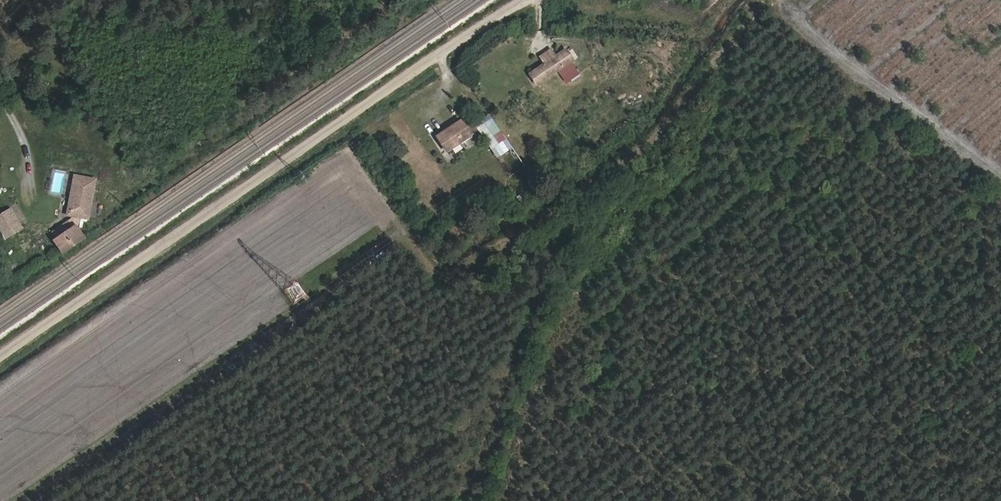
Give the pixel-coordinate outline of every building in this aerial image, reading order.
[(567,47),(558,33),(517,60),(526,73),(567,47)] [(453,111),(429,127),(439,145),(465,129),(453,111)] [(489,114),(482,119),(504,152),(512,147),(489,114)] [(493,148),(499,143),(481,121),(475,126),(493,148)] [(97,179),(77,176),(72,206),(79,217),(56,232),(67,251),(84,239),(78,229),(82,226),(83,223),(84,218),(91,219),(97,179)] [(72,206),(70,216),(79,217),(72,206)] [(0,217),(0,223),(6,232),(21,223),(12,210),(0,217)] [(24,228),(21,223),(6,232),(9,238),(24,228)] [(297,279),(284,290),(295,303),(308,292),(297,279)]
